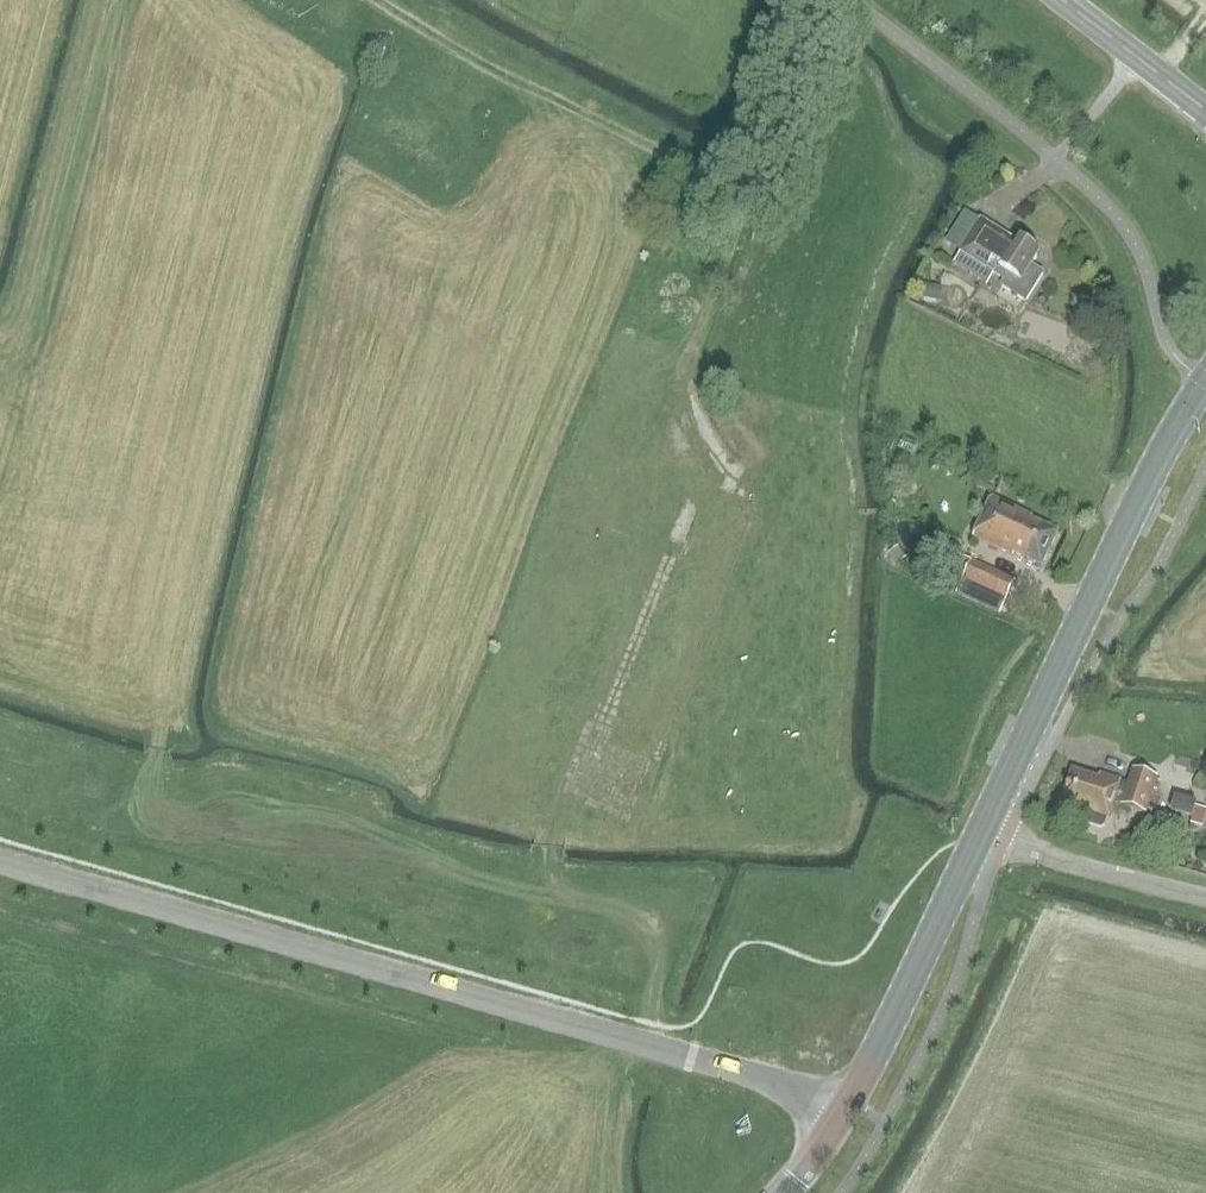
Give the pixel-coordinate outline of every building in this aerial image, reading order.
[(998,232),(981,221),(955,262),(987,283),(993,275),(1003,282),(1000,286),(1025,303),(1045,273),(1032,265),(1039,253),(1016,238),(1011,246),(1001,240),(999,243),(993,239),(998,232)] [(924,284),(922,299),(940,300),(941,286),(924,284)] [(1032,517),(991,498),(973,537),(1013,556),(1014,555),(1041,567),(1058,532),(1031,519),(1032,517)] [(1015,582),(972,561),(964,580),(957,594),(999,614),(1006,599),(1007,599),(1015,582)] [(1107,819),(1108,819),(1113,803),(1145,814),(1157,777),(1132,769),(1128,783),(1121,780),(1100,774),(1098,779),(1072,770),(1061,804),(1085,811),(1082,819),(1085,824),(1100,829),(1104,828),(1107,819)] [(1196,803),(1175,797),(1171,812),(1192,818),(1196,803)]
